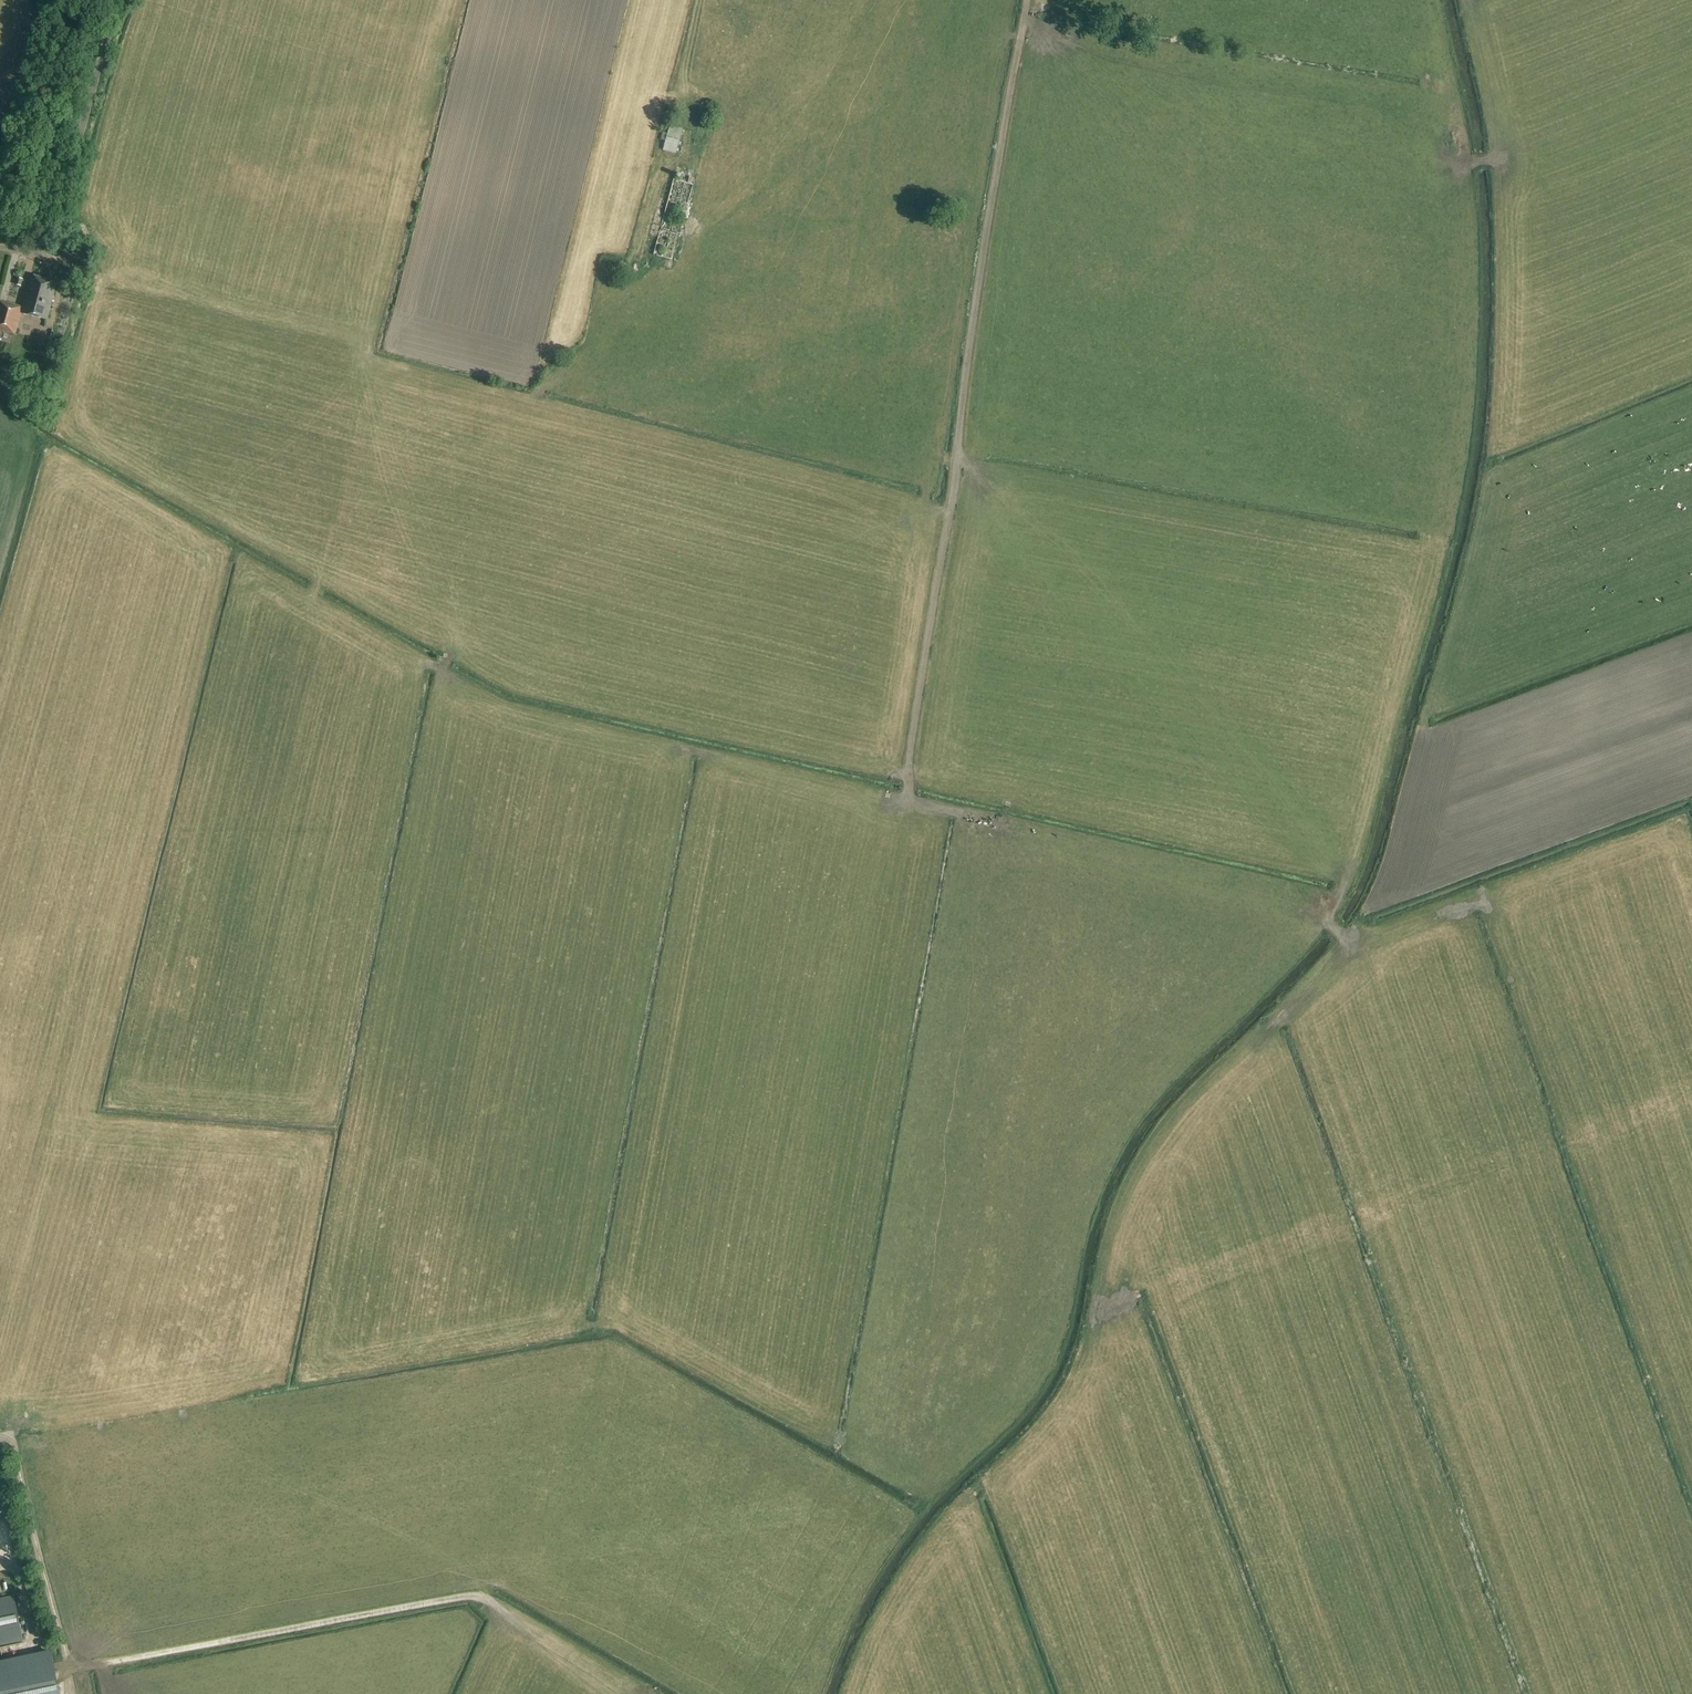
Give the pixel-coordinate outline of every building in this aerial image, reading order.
[(665,141),(663,150),(675,154),(682,129),(670,125),(667,134),(662,133),(660,140),(665,141)] [(709,191),(673,182),(657,247),(692,256),(709,191)] [(83,274),(87,263),(78,260),(74,271),(83,274)] [(30,275),(22,307),(0,302),(0,331),(15,335),(21,314),(46,321),(56,282),(30,275)] [(0,1600),(0,1645),(23,1640),(14,1597),(0,1600)] [(50,1652),(0,1663),(0,1693),(59,1693),(50,1652)]
